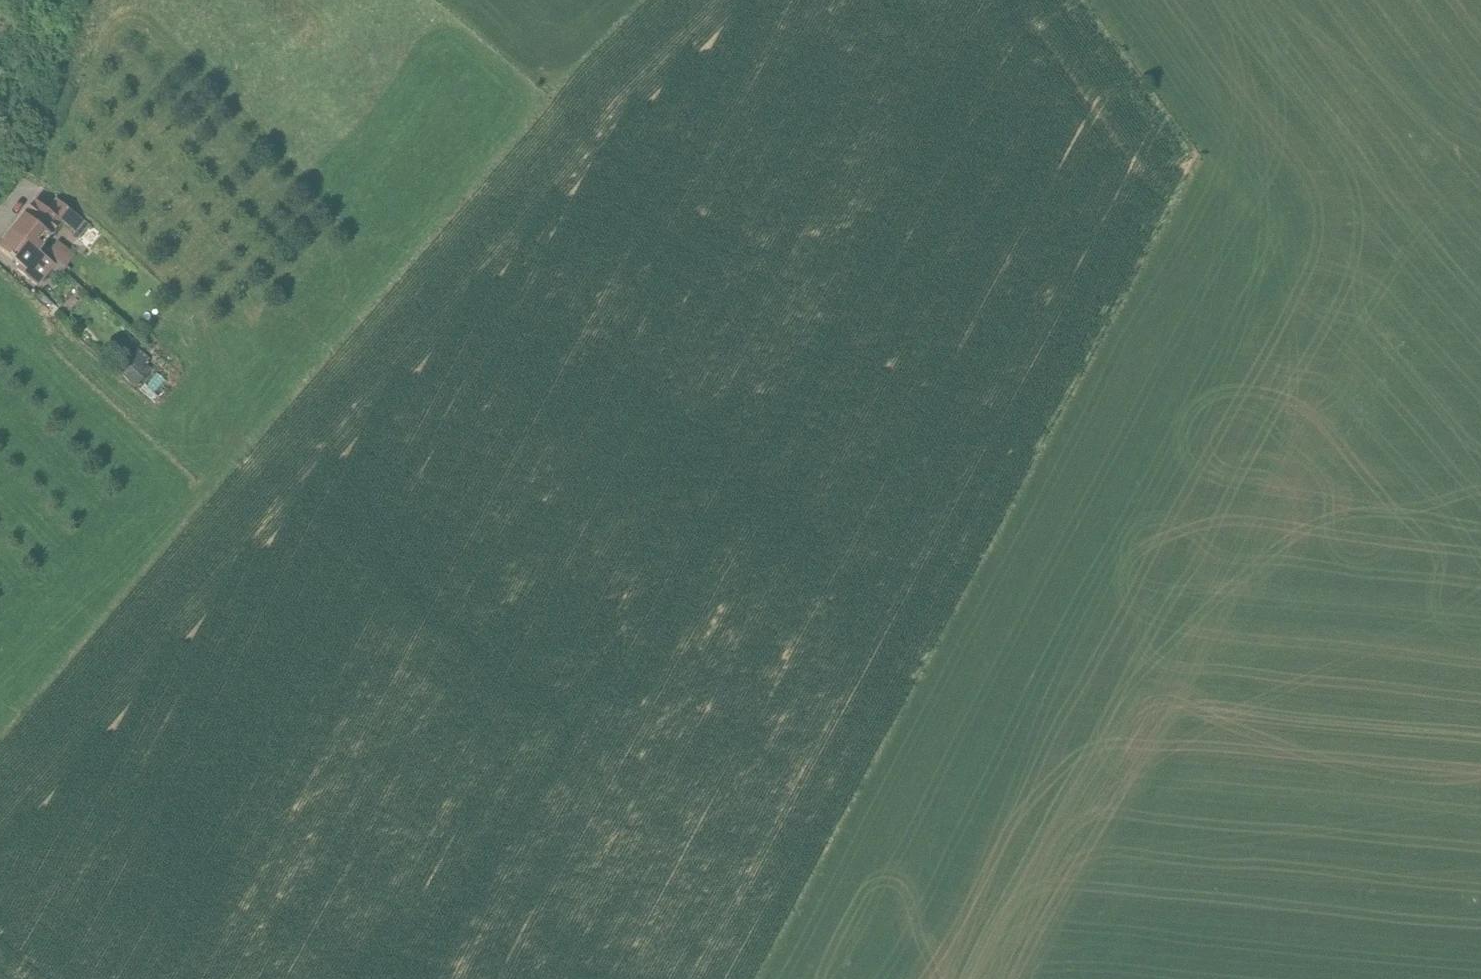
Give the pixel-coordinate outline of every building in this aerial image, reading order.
[(39,253),(43,248),(62,223),(81,237),(90,225),(57,199),(49,210),(36,200),(12,231),(39,253)] [(0,246),(0,250),(20,266),(17,270),(37,286),(50,268),(57,259),(43,248),(39,253),(12,231),(0,246)] [(40,291),(34,297),(48,309),(53,304),(40,291)] [(137,348),(117,370),(136,388),(152,370),(145,364),(150,358),(137,348)]
